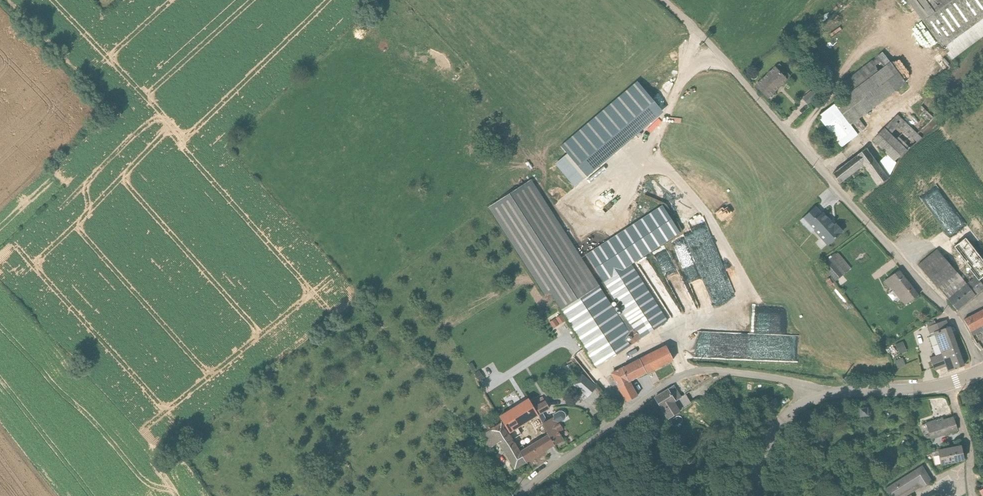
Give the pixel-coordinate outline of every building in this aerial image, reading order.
[(951,60),(982,36),(982,0),(906,0),(951,60)] [(846,96),(818,118),(840,147),(865,128),(858,119),(906,83),(882,52),(843,83),(846,87),(842,90),(846,96)] [(779,65),(755,86),(767,98),(790,77),(779,65)] [(567,154),(554,165),(574,188),(663,112),(637,82),(560,146),(567,154)] [(815,88),(801,98),(807,105),(820,95),(815,88)] [(865,148),(831,174),(839,184),(861,166),(871,178),(857,189),(862,195),(876,185),(877,186),(888,178),(896,163),(894,161),(921,138),(897,115),(871,140),(886,155),(877,164),(865,148)] [(531,180),(488,207),(544,295),(549,292),(587,352),(586,353),(595,368),(655,329),(668,321),(632,264),(680,233),(662,205),(586,254),(603,280),(604,282),(603,283),(614,301),(617,305),(622,313),(618,316),(613,308),(610,304),(597,284),(531,180)] [(815,207),(799,222),(811,234),(813,231),(827,246),(842,231),(836,224),(834,226),(822,213),(821,214),(815,207)] [(691,221),(695,240),(706,238),(708,246),(713,244),(707,217),(691,221)] [(917,265),(937,288),(956,311),(982,289),(982,286),(979,280),(982,277),(982,261),(965,238),(952,248),(974,277),(966,283),(936,249),(917,265)] [(825,263),(821,266),(835,281),(851,269),(837,253),(831,258),(830,256),(824,262),(825,263)] [(718,259),(719,263),(708,265),(711,277),(727,274),(723,258),(718,259)] [(892,291),(897,297),(904,306),(918,295),(898,270),(883,282),(888,288),(889,287),(892,291)] [(897,297),(892,291),(887,295),(893,301),(897,297)] [(980,332),(982,330),(982,309),(963,320),(972,336),(975,335),(980,332)] [(935,324),(927,327),(926,327),(930,337),(928,337),(931,346),(937,344),(940,354),(957,349),(949,327),(948,327),(945,320),(935,324)] [(902,342),(894,345),(898,354),(906,351),(902,342)] [(666,345),(610,373),(626,402),(632,399),(637,396),(629,382),(673,360),(666,345)] [(957,349),(940,354),(929,358),(934,370),(946,366),(948,372),(963,366),(957,349)] [(902,357),(894,361),(897,368),(905,365),(902,357)] [(593,387),(592,388),(594,386),(580,374),(571,384),(577,389),(586,380),(593,387)] [(596,388),(594,386),(592,388),(593,387),(586,380),(577,389),(587,398),(596,388)] [(673,386),(655,398),(662,410),(657,413),(662,421),(667,419),(691,404),(685,394),(680,397),(673,386)] [(531,403),(538,416),(548,434),(554,445),(562,440),(556,429),(561,427),(558,423),(564,420),(565,418),(565,415),(564,413),(561,411),(559,411),(552,414),(553,416),(546,421),(542,413),(550,409),(542,397),(531,403)] [(509,432),(509,434),(531,420),(538,416),(531,403),(528,398),(499,416),(509,432)] [(775,398),(769,402),(773,409),(779,405),(775,398)] [(866,408),(859,408),(860,417),(867,416),(866,408)] [(509,432),(499,416),(499,415),(497,415),(497,414),(476,427),(483,438),(478,441),(483,449),(488,446),(489,448),(499,442),(515,468),(525,462),(513,440),(509,434),(509,432)] [(946,425),(954,423),(952,417),(943,420),(943,418),(921,425),(921,426),(925,424),(930,440),(949,434),(948,433),(946,425)] [(946,425),(948,433),(956,430),(954,423),(946,425)] [(513,440),(525,462),(554,445),(548,434),(526,447),(519,436),(513,440)] [(938,451),(932,453),(935,465),(963,459),(961,446),(938,451)] [(919,488),(931,481),(922,465),(884,488),(889,495),(906,495),(919,488)] [(940,494),(941,495),(960,495),(965,493),(958,482),(940,494)]
